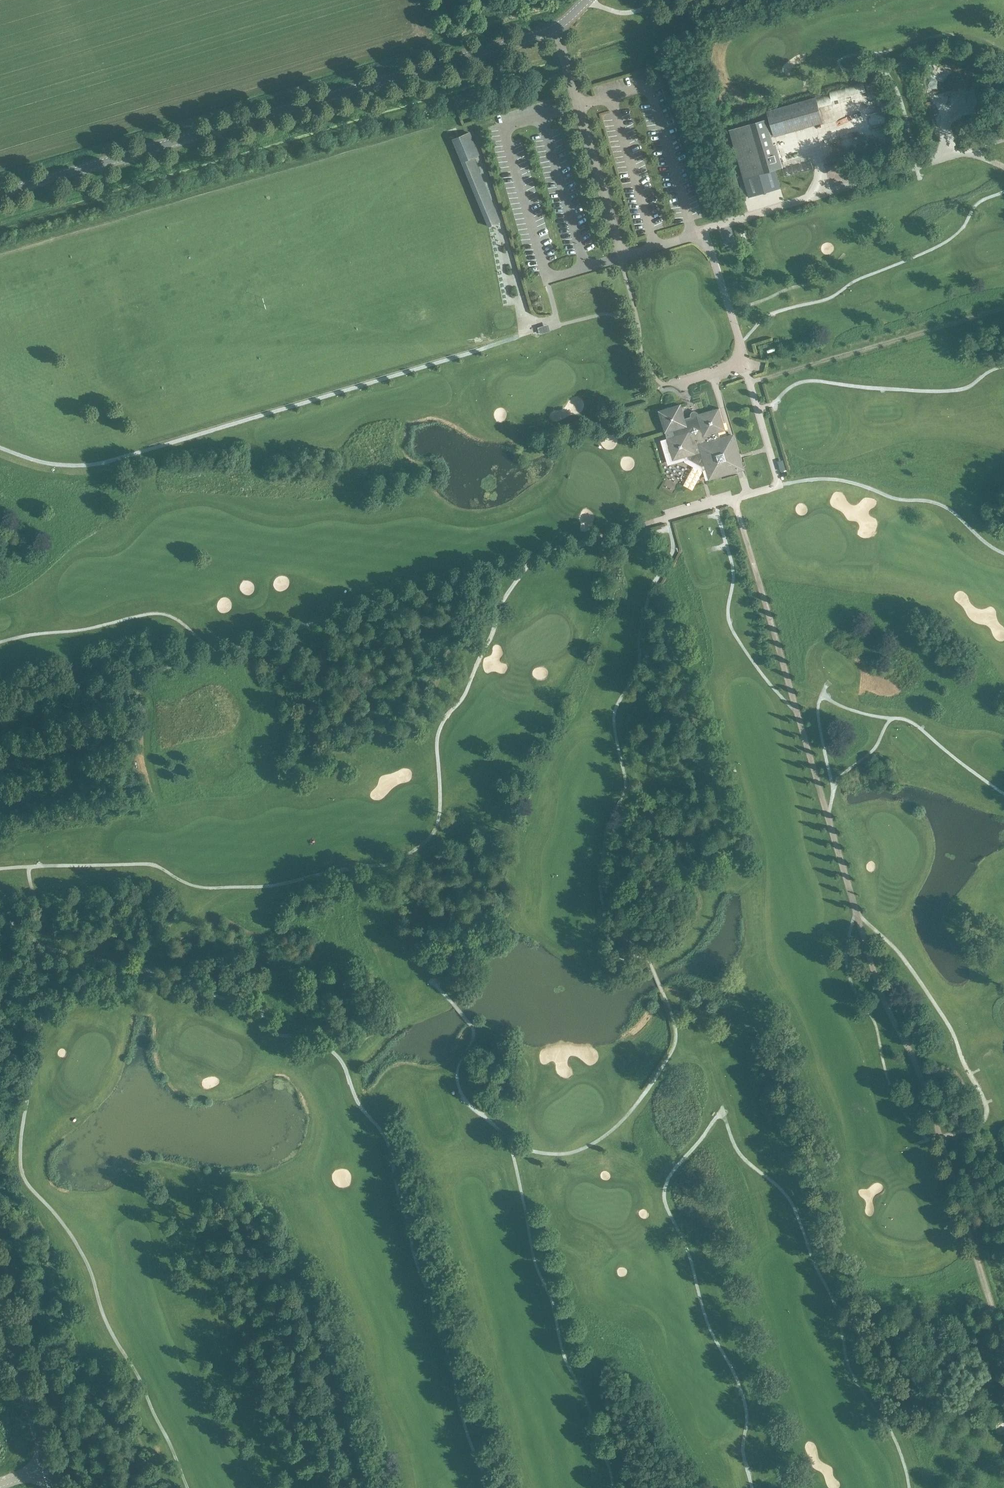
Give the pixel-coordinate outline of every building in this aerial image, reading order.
[(775,137),(823,123),(816,98),(768,111),(775,137)] [(604,114),(607,128),(616,125),(612,112),(604,114)] [(770,171),(780,168),(782,167),(775,145),(773,146),(766,120),(730,130),(744,178),(770,171)] [(868,124),(869,137),(875,136),(876,145),(891,143),(889,122),(868,124)] [(452,140),(461,162),(478,155),(469,133),(452,140)] [(622,146),(618,138),(612,141),(615,149),(622,146)] [(626,193),(628,199),(636,195),(634,189),(626,193)] [(508,287),(523,279),(506,248),(501,251),(503,254),(494,258),(501,272),(507,268),(510,273),(504,275),(507,281),(503,284),(505,288),(500,290),(505,300),(518,293),(515,287),(509,290),(508,287)] [(685,418),(681,405),(681,404),(659,411),(666,433),(673,430),(674,436),(667,439),(674,460),(688,456),(689,459),(702,467),(705,466),(709,476),(713,478),(741,470),(744,466),(734,434),(731,435),(721,438),(719,432),(726,430),(719,408),(685,418)] [(616,443),(611,435),(601,440),(606,449),(616,443)] [(621,457),(623,468),(632,467),(630,456),(621,457)] [(400,747),(402,754),(408,753),(406,745),(400,747)] [(169,949),(163,940),(153,946),(159,955),(169,949)] [(325,1073),(331,1068),(326,1062),(320,1066),(325,1073)] [(557,1084),(556,1077),(548,1078),(550,1085),(557,1084)] [(646,1207),(639,1211),(644,1217),(650,1213),(646,1207)] [(599,1264),(603,1257),(596,1253),(592,1260),(599,1264)]
